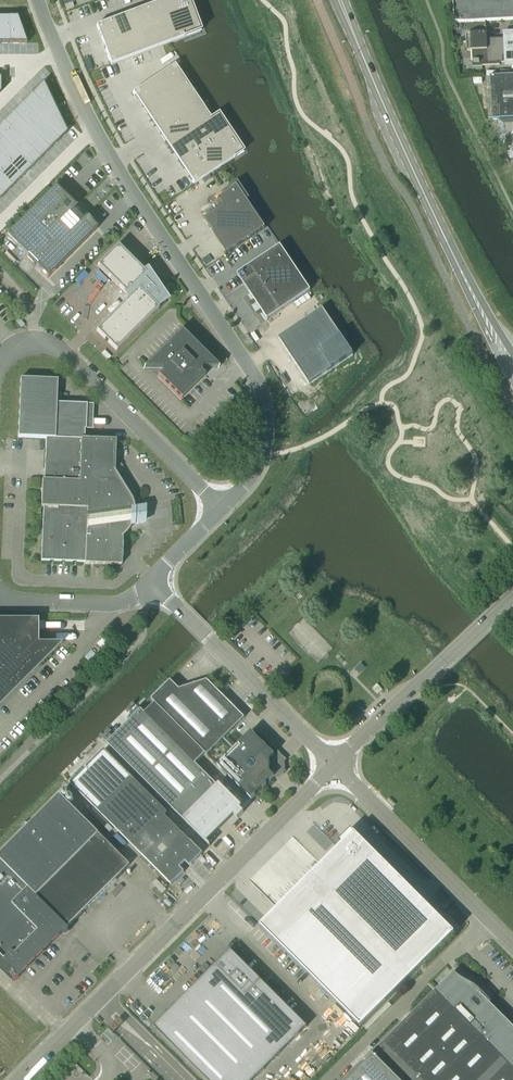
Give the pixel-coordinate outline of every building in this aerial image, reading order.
[(96,27),(111,65),(200,31),(189,0),(167,0),(96,27)] [(512,19),(512,0),(453,0),(454,22),(512,19)] [(17,18),(9,19),(9,44),(9,45),(27,45),(17,18)] [(0,19),(0,44),(9,44),(9,19),(0,19)] [(504,62),(504,64),(512,64),(512,32),(503,32),(503,36),(503,39),(504,62)] [(504,62),(503,39),(486,40),(486,33),(466,33),(467,50),(474,50),(474,61),(473,61),(473,64),(479,63),(479,65),(499,65),(499,62),(504,62)] [(175,65),(133,93),(193,185),(243,151),(218,114),(211,119),(175,65)] [(512,118),(512,75),(490,76),(492,119),(512,118)] [(43,83),(31,96),(49,114),(54,108),(43,83)] [(31,96),(22,105),(40,123),(49,114),(31,96)] [(22,105),(12,114),(31,132),(40,123),(22,105)] [(49,114),(40,123),(58,141),(66,133),(54,108),(49,114)] [(12,114),(3,124),(21,141),(31,132),(12,114)] [(499,121),(502,143),(511,160),(512,160),(512,121),(499,121)] [(40,123),(31,132),(49,151),(58,141),(40,123)] [(0,127),(0,138),(12,150),(21,141),(3,124),(0,127)] [(31,132),(21,141),(40,160),(49,151),(31,132)] [(3,160),(12,150),(0,138),(0,157),(3,160)] [(21,141),(12,150),(31,169),(40,160),(21,141)] [(12,150),(3,160),(21,178),(31,169),(12,150)] [(0,163),(0,175),(12,187),(21,178),(3,160),(0,163)] [(3,196),(12,187),(0,175),(0,194),(3,196)] [(222,205),(203,218),(226,253),(265,227),(247,200),(250,198),(249,198),(247,199),(237,185),(224,193),(222,191),(223,194),(217,198),(222,205)] [(72,254),(97,229),(85,217),(82,220),(72,211),(76,207),(55,187),(31,212),(72,254)] [(47,279),(72,254),(31,212),(6,236),(26,256),(27,256),(37,266),(36,267),(47,279)] [(267,320),(311,291),(280,245),(237,274),(267,320)] [(117,246),(97,267),(126,295),(127,294),(130,297),(96,332),(116,352),(158,309),(156,307),(164,299),(152,286),(154,284),(151,280),(148,282),(143,277),(146,275),(117,246)] [(323,310),(280,339),(310,384),(354,355),(323,310)] [(218,368),(219,368),(181,330),(144,368),(145,368),(162,368),(161,373),(160,373),(158,376),(181,400),(205,376),(202,373),(201,373),(201,368),(218,368)] [(115,440),(84,439),(84,429),(85,430),(86,405),(56,403),(57,380),(20,379),(18,437),(46,439),(44,480),(42,480),(41,507),(43,507),(41,561),(85,563),(85,564),(121,565),(122,538),(121,538),(124,534),(126,533),(129,529),(131,525),(132,521),(133,515),(133,511),(133,506),(132,504),(131,500),(113,471),(114,471),(115,440)] [(38,667),(62,643),(38,643),(38,631),(43,631),(43,623),(38,623),(38,619),(0,619),(0,705),(38,667)] [(151,699),(155,703),(205,753),(207,755),(222,740),(233,750),(217,766),(251,800),(274,777),(270,773),(270,769),(273,769),(273,762),(270,762),(270,759),(274,755),(251,732),(236,747),(225,736),(244,718),(207,680),(179,690),(170,680),(151,699)] [(372,689),(373,690),(377,695),(382,690),(377,685),(372,689)] [(195,764),(205,753),(155,703),(144,713),(141,709),(107,744),(203,839),(231,812),(238,819),(244,813),(195,764)] [(71,784),(170,884),(183,872),(179,868),(186,861),(190,866),(202,853),(190,841),(190,842),(164,815),(167,812),(166,812),(104,751),(71,784)] [(0,855),(0,867),(67,934),(67,933),(68,933),(68,932),(69,931),(69,930),(69,929),(68,928),(68,927),(130,865),(130,864),(60,795),(0,855)] [(342,845),(260,927),(360,1027),(454,933),(367,846),(363,842),(351,830),(339,842),(342,845)] [(13,982),(20,975),(62,933),(63,934),(64,934),(65,934),(66,934),(67,934),(0,867),(0,969),(13,982)] [(446,900),(440,906),(444,909),(449,904),(446,900)] [(153,1026),(207,1079),(253,1079),(307,1026),(230,949),(153,1026)] [(484,1003),(482,1001),(484,999),(480,996),(479,998),(475,995),(479,991),(480,992),(481,992),(476,987),(470,983),(465,981),(459,977),(454,972),(453,973),(455,975),(450,980),(449,979),(439,990),(440,990),(437,993),(435,991),(434,992),(346,1079),(512,1079),(512,1032),(484,1003)]
